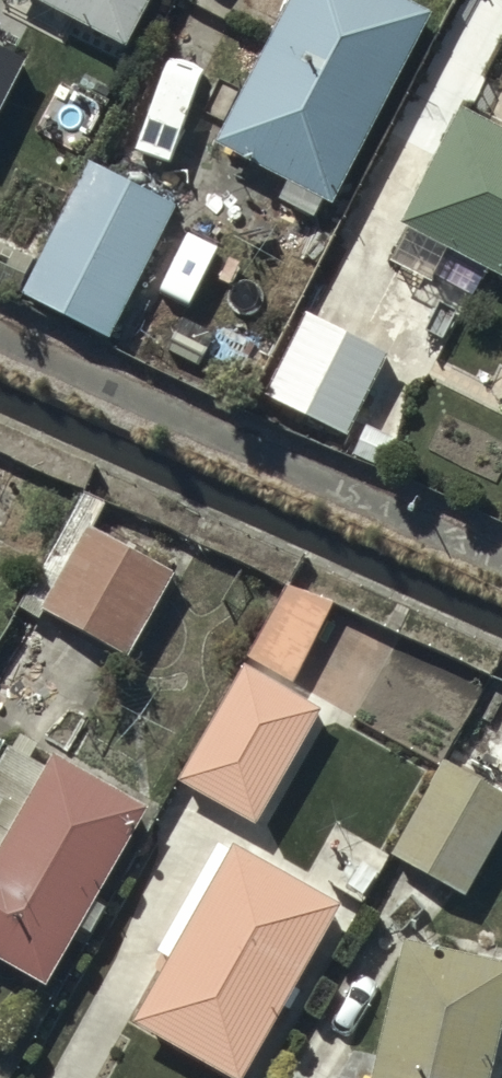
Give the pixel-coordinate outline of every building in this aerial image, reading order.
[(124,38),(144,0),(50,0),(124,38)] [(420,0),(283,0),(212,135),(288,174),(278,194),(314,213),(324,193),(331,197),(431,6),(420,0)] [(0,54),(0,83),(12,61),(0,54)] [(461,102),(400,217),(501,271),(501,124),(461,102)] [(170,201),(84,160),(21,290),(107,332),(170,201)] [(387,347),(307,308),(268,388),(347,427),(387,347)] [(205,345),(175,327),(167,341),(197,359),(205,345)] [(392,436),(363,423),(352,449),(381,462),(392,436)] [(181,588),(94,541),(49,624),(136,671),(181,588)] [(337,618),(292,596),(256,669),(301,691),(337,618)] [(328,724),(253,681),(188,796),(263,838),(328,724)] [(59,770),(1,874),(0,873),(0,969),(51,997),(84,940),(95,947),(109,922),(99,916),(152,823),(59,770)] [(450,777),(400,871),(475,910),(501,860),(501,804),(450,777)] [(240,861),(237,867),(225,860),(165,965),(178,972),(141,1037),(214,1077),(255,1077),(288,1021),(293,1026),(303,1008),(298,1006),(346,921),(240,861)] [(414,957),(386,1077),(501,1077),(501,977),(414,957)]
